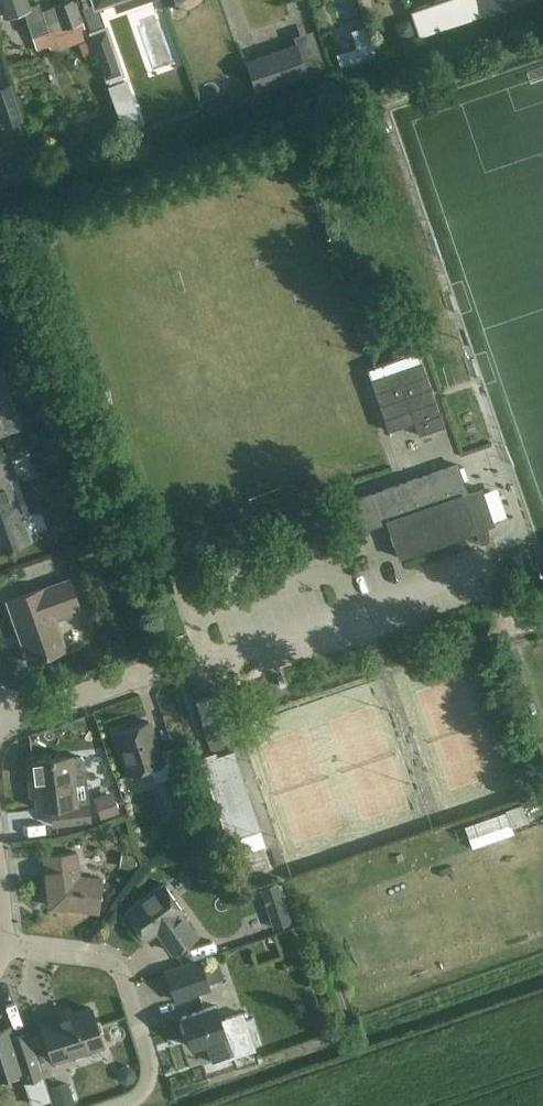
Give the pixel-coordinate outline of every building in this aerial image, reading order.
[(27,0),(0,0),(0,8),(3,16),(23,9),(36,48),(48,44),(50,49),(88,37),(76,0),(67,0),(41,9),(39,3),(29,6),(27,0)] [(151,0),(113,0),(117,12),(151,0)] [(285,3),(296,28),(307,23),(297,0),(291,0),(285,3)] [(467,20),(460,0),(447,0),(413,12),(421,36),(467,20)] [(467,20),(524,0),(460,0),(467,20)] [(91,32),(107,81),(108,80),(122,76),(125,75),(108,26),(91,32)] [(358,48),(338,54),(342,67),(362,61),(378,56),(377,55),(368,26),(353,31),(358,48)] [(309,74),(299,42),(246,59),(257,91),(309,74)] [(326,72),(339,68),(331,42),(318,46),(326,72)] [(140,121),(126,82),(107,88),(126,142),(142,136),(137,122),(140,121)] [(245,83),(234,86),(238,97),(248,93),(245,83)] [(0,89),(0,117),(3,125),(22,119),(10,86),(0,89)] [(18,427),(0,374),(0,433),(18,427)] [(417,450),(442,444),(423,376),(370,391),(384,445),(414,438),(417,450)] [(16,546),(31,541),(10,479),(16,476),(9,457),(0,460),(0,551),(16,546)] [(468,495),(462,474),(459,466),(350,501),(360,531),(389,522),(400,556),(476,531),(464,497),(468,495)] [(173,563),(178,577),(194,572),(190,558),(173,563)] [(46,588),(29,593),(8,600),(29,663),(68,649),(56,615),(81,607),(72,580),(46,588)] [(264,828),(243,769),(236,749),(220,754),(218,749),(226,747),(217,722),(227,718),(218,693),(197,701),(215,751),(202,756),(230,839),(264,828)] [(117,733),(131,774),(151,767),(156,782),(174,776),(182,798),(190,795),(174,747),(159,752),(149,723),(150,722),(150,721),(116,733),(116,734),(117,733)] [(55,824),(74,822),(91,820),(90,805),(77,807),(74,776),(84,775),(88,770),(86,759),(82,755),(71,756),(26,762),(30,797),(37,796),(39,809),(52,807),(54,825),(55,825),(55,824)] [(121,813),(113,789),(95,795),(102,819),(121,813)] [(192,805),(176,810),(185,837),(201,831),(192,805)] [(505,824),(462,840),(467,853),(510,838),(505,824)] [(100,913),(102,891),(104,879),(81,877),(78,852),(44,856),(51,907),(55,908),(100,913)] [(139,856),(123,853),(120,867),(136,870),(139,856)] [(174,952),(192,939),(198,935),(181,912),(184,910),(164,883),(126,911),(146,938),(157,930),(174,952)] [(279,883),(262,889),(268,905),(285,899),(279,883)] [(240,930),(225,932),(226,946),(241,945),(240,930)] [(177,1000),(210,988),(200,959),(167,970),(177,1000)] [(215,1005),(182,1017),(193,1047),(207,1042),(214,1063),(255,1048),(243,1013),(221,1021),(215,1005)] [(54,1059),(103,1043),(92,1008),(59,1018),(57,1012),(40,1017),(54,1059)] [(42,1075),(28,1033),(13,1038),(10,1027),(0,1031),(0,1077),(22,1070),(26,1080),(42,1075)]
